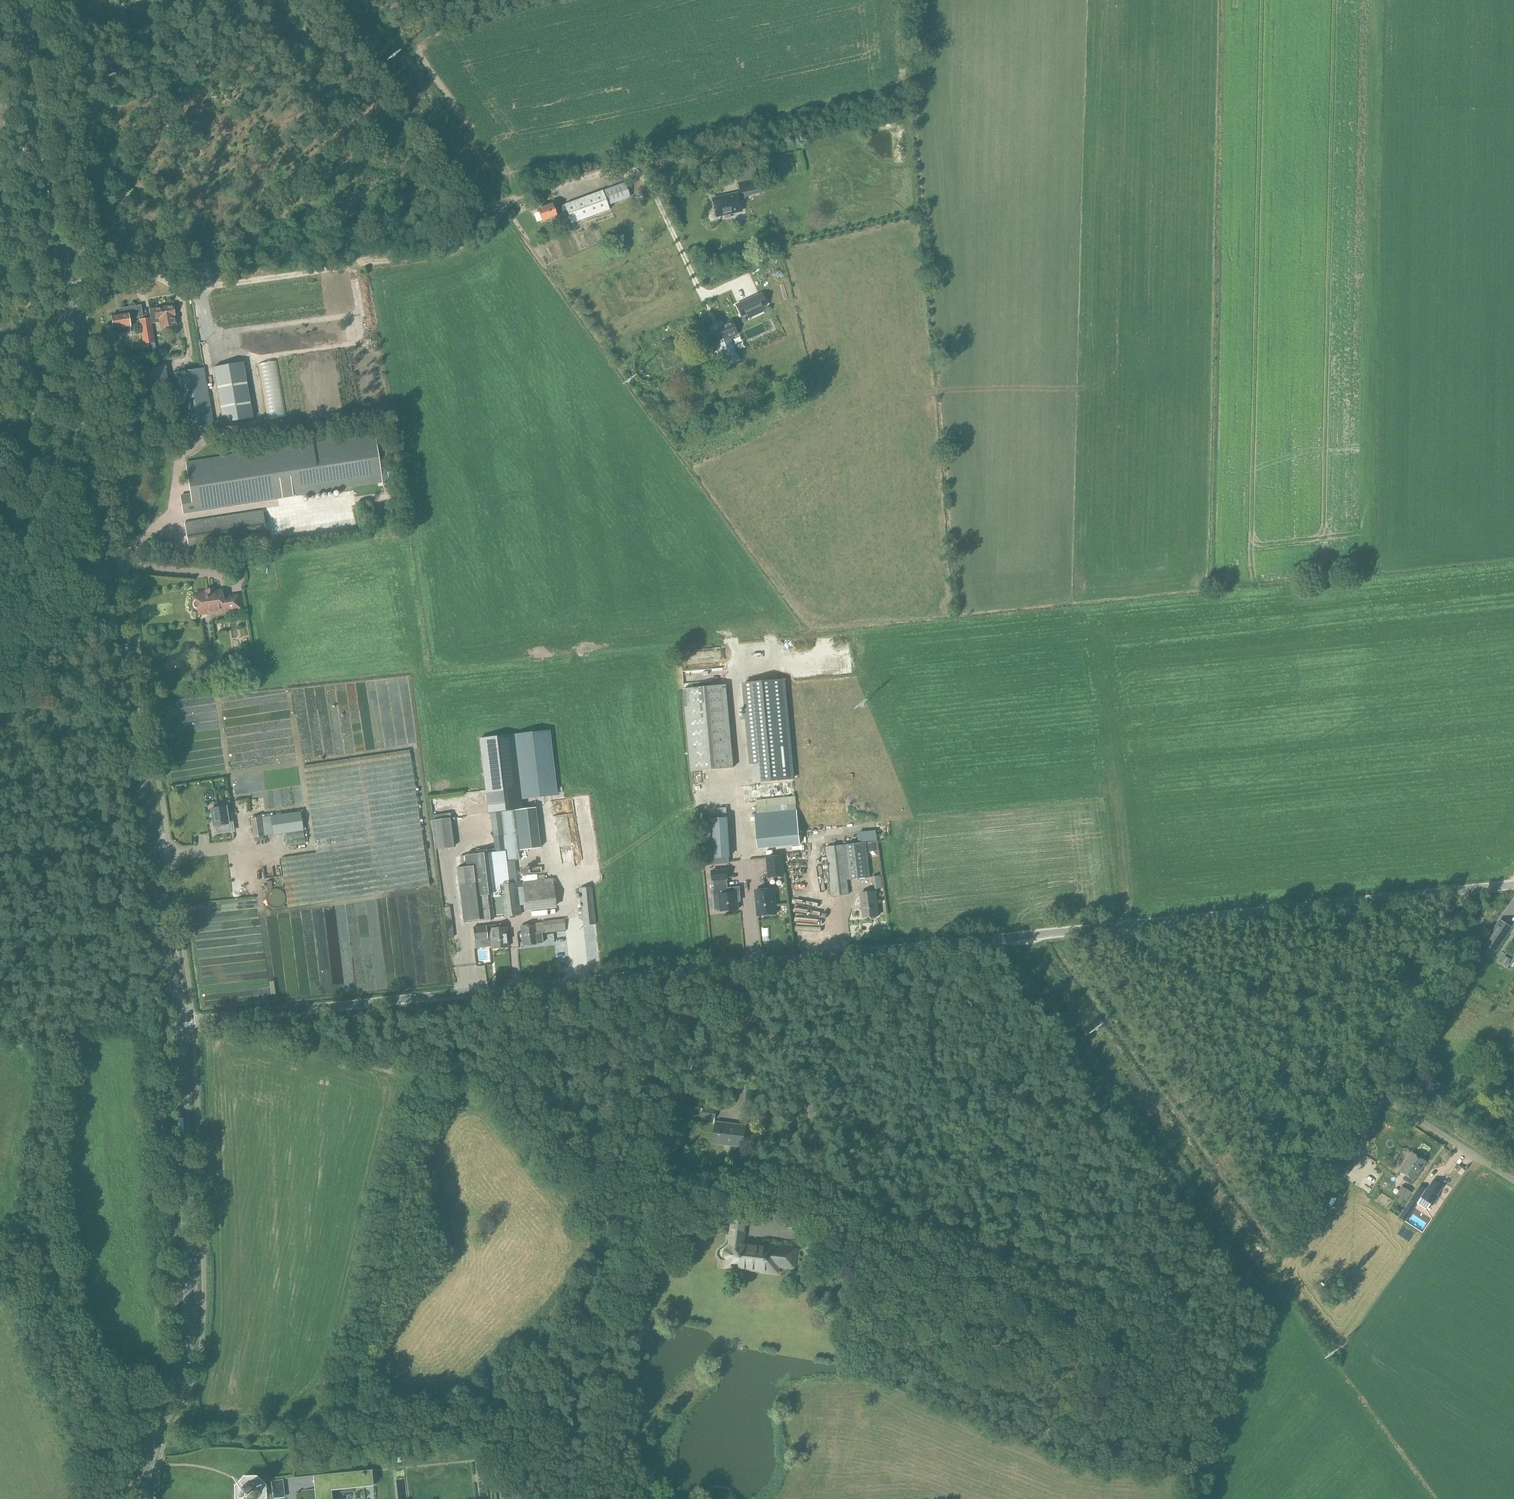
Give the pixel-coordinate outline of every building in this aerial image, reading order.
[(74,0),(77,18),(84,17),(81,0),(75,0),(74,0)] [(740,192),(756,189),(754,180),(738,184),(740,192)] [(625,183),(565,205),(567,212),(572,223),(610,210),(608,206),(630,197),(625,183)] [(715,216),(742,211),(739,196),(712,201),(715,216)] [(552,204),(538,209),(542,221),(557,216),(552,204)] [(565,205),(554,208),(556,215),(567,212),(565,205)] [(761,297),(761,295),(737,305),(742,316),(748,313),(748,311),(758,306),(758,308),(765,305),(761,297)] [(114,329),(130,327),(129,319),(142,317),(141,306),(120,309),(121,314),(112,316),(114,329)] [(150,309),(151,318),(152,324),(160,323),(161,328),(176,325),(175,316),(174,306),(150,309)] [(155,342),(152,324),(151,318),(140,320),(143,344),(155,342)] [(731,321),(703,335),(709,349),(719,344),(728,366),(739,360),(729,339),(738,335),(731,321)] [(236,348),(208,351),(219,424),(248,418),(236,348)] [(143,393),(168,388),(163,367),(138,372),(143,393)] [(213,423),(212,415),(205,369),(179,374),(187,428),(213,423)] [(374,434),(187,462),(192,494),(181,496),(183,512),(382,482),(374,434)] [(190,555),(268,544),(263,512),(186,524),(190,555)] [(223,598),(221,591),(213,592),(213,591),(195,593),(198,609),(204,608),(204,610),(205,612),(208,613),(225,610),(225,608),(227,608),(228,612),(242,610),(240,596),(223,598)] [(784,680),(754,682),(763,782),(793,779),(784,680)] [(725,685),(685,689),(693,773),(734,769),(725,685)] [(575,710),(542,713),(551,792),(584,787),(575,710)] [(504,717),(513,796),(551,792),(542,713),(504,717)] [(288,908),(430,886),(410,751),(304,767),(317,853),(281,858),(288,908)] [(431,796),(432,803),(443,802),(442,794),(431,796)] [(757,805),(757,811),(797,809),(796,795),(751,798),(751,805),(757,805)] [(214,826),(228,823),(226,807),(211,809),(214,826)] [(720,856),(728,856),(727,808),(718,809),(718,819),(714,819),(715,827),(704,827),(705,857),(712,857),(720,856)] [(521,859),(519,850),(540,848),(535,809),(514,811),(490,813),(498,875),(507,873),(506,861),(521,859)] [(758,847),(800,842),(796,811),(755,815),(758,847)] [(306,843),(304,830),(301,812),(263,817),(266,835),(282,833),(284,846),(306,843)] [(254,837),(263,836),(261,818),(251,819),(254,837)] [(435,849),(454,846),(451,819),(431,821),(435,849)] [(877,826),(867,828),(869,838),(879,836),(877,826)] [(820,838),(812,838),(812,847),(821,846),(820,838)] [(846,845),(849,878),(870,876),(866,842),(846,845)] [(851,894),(849,878),(846,845),(828,847),(833,896),(851,894)] [(492,897),(486,854),(461,857),(462,868),(456,868),(463,921),(494,917),(494,916),(520,913),(517,884),(501,886),(502,896),(492,897)] [(781,856),(767,857),(769,877),(783,876),(781,856)] [(244,870),(243,861),(221,864),(223,873),(244,870)] [(181,876),(186,871),(181,865),(176,870),(181,876)] [(712,872),(713,882),(727,880),(726,871),(712,872)] [(881,875),(872,877),(874,889),(883,888),(881,875)] [(526,909),(556,906),(554,880),(523,884),(526,909)] [(244,883),(243,892),(252,893),(252,883),(244,883)] [(584,929),(596,928),(593,888),(580,889),(584,929)] [(776,914),(773,889),(755,891),(758,916),(776,914)] [(864,917),(879,915),(876,892),(861,893),(864,917)] [(736,893),(720,894),(722,912),(738,910),(736,893)] [(447,937),(454,937),(450,906),(444,907),(447,937)] [(544,931),(565,930),(564,920),(543,922),(544,931)] [(1494,951),(1511,928),(1499,920),(1483,942),(1494,951)] [(543,924),(536,924),(520,926),(522,945),(536,944),(543,943),(542,933),(544,932),(543,924)] [(499,928),(498,925),(473,927),(474,939),(487,938),(487,941),(491,940),(492,949),(508,947),(507,932),(502,932),(501,927),(499,928)] [(734,937),(724,936),(723,943),(733,945),(734,937)] [(224,973),(224,963),(203,964),(203,974),(224,973)] [(716,1119),(716,1115),(716,1111),(703,1110),(703,1117),(716,1119)] [(747,1125),(716,1122),(714,1143),(744,1147),(747,1125)] [(1347,1138),(1337,1151),(1346,1157),(1355,1144),(1347,1138)] [(1414,1181),(1427,1162),(1412,1152),(1400,1171),(1414,1181)] [(1438,1196),(1444,1186),(1434,1180),(1428,1190),(1427,1189),(1426,1190),(1420,1186),(1410,1200),(1417,1204),(1421,1197),(1434,1205),(1439,1197),(1438,1196)] [(1406,1201),(1411,1192),(1401,1187),(1396,1196),(1406,1201)] [(1392,1203),(1390,1208),(1398,1211),(1400,1206),(1392,1203)] [(1412,1211),(1406,1221),(1419,1231),(1426,1221),(1412,1211)] [(744,1227),(731,1226),(726,1268),(777,1273),(778,1267),(793,1269),(795,1250),(742,1245),(744,1227)] [(1345,1286),(1336,1293),(1342,1300),(1350,1293),(1345,1286)] [(316,1498),(332,1498),(331,1490),(373,1485),(371,1470),(313,1476),(316,1498)] [(258,1495),(259,1488),(254,1483),(247,1483),(242,1488),(242,1495),(246,1498),(255,1498),(258,1495)] [(506,1498),(515,1498),(510,1488),(503,1492),(506,1498)]
